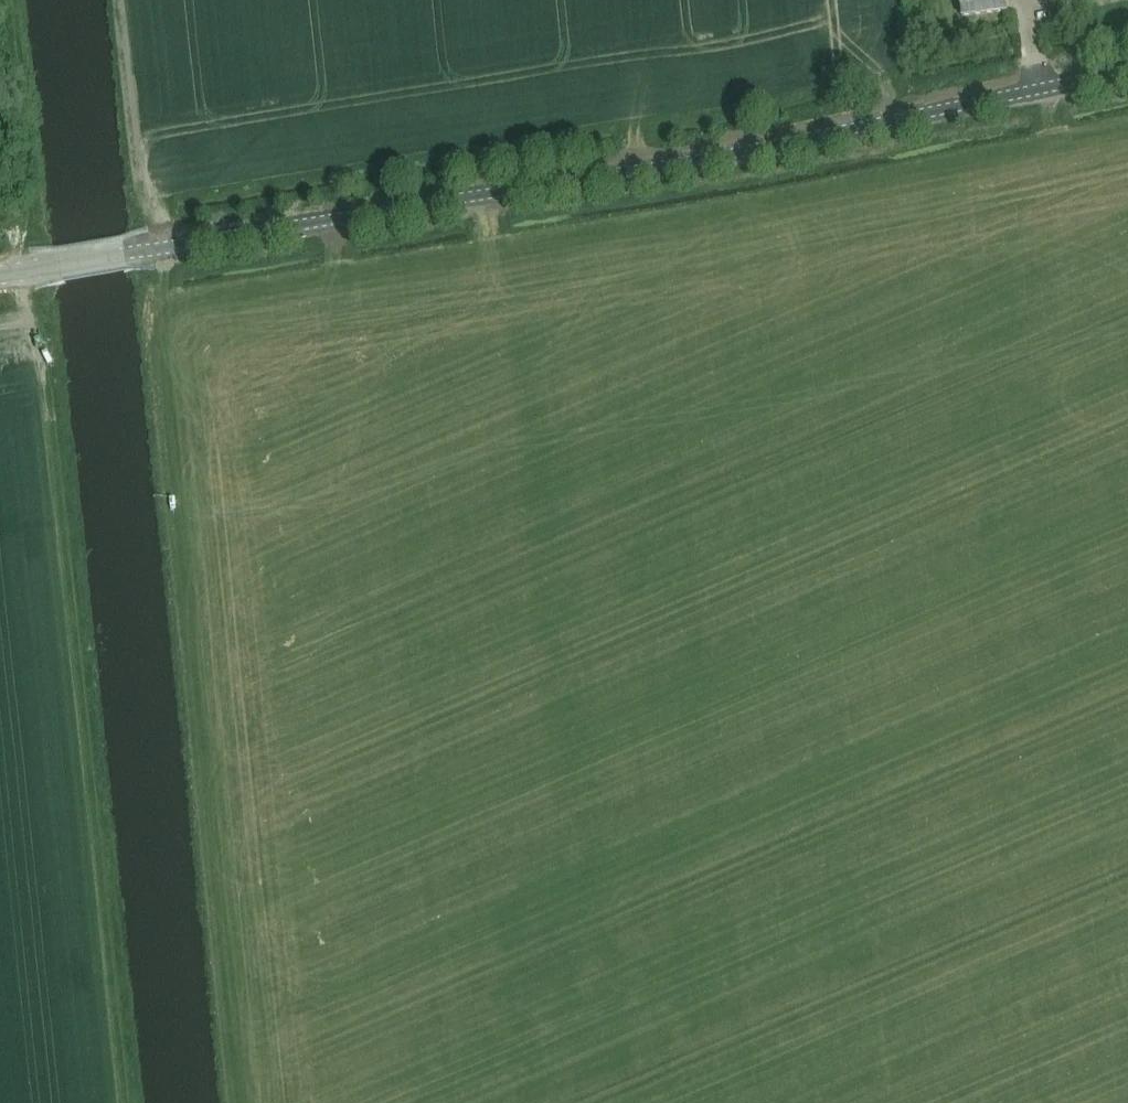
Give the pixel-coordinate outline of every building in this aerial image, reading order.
[(1006,11),(1004,0),(959,0),(961,16),(1006,11)]
